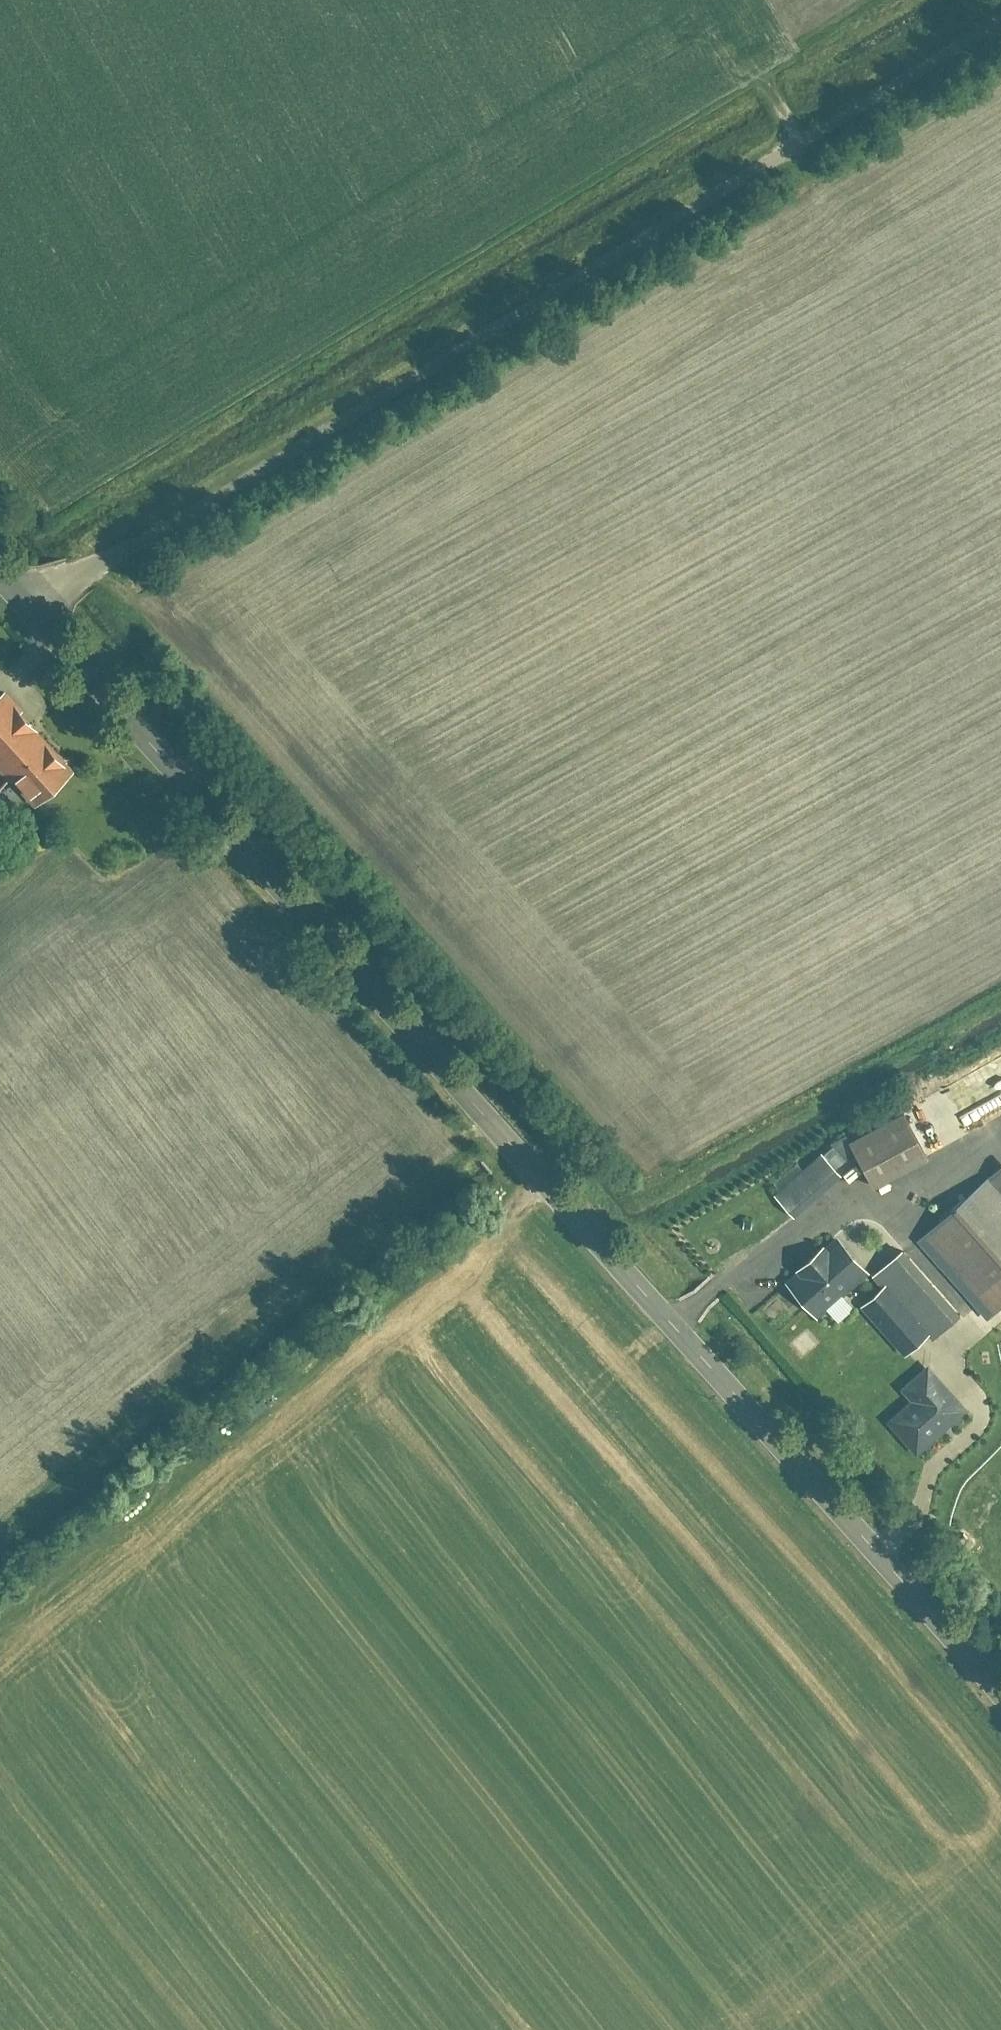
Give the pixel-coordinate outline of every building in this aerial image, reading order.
[(0,693),(0,768),(42,815),(82,779),(3,691),(0,693)] [(860,1147),(879,1184),(931,1156),(912,1119),(860,1147)] [(781,1196),(797,1213),(841,1172),(825,1155),(781,1196)] [(933,1238),(999,1310),(1000,1309),(1000,1175),(933,1238)] [(827,1330),(856,1304),(905,1358),(960,1309),(878,1219),(794,1294),(827,1330)] [(918,1448),(964,1408),(929,1369),(908,1387),(919,1399),(894,1421),(918,1448)]
